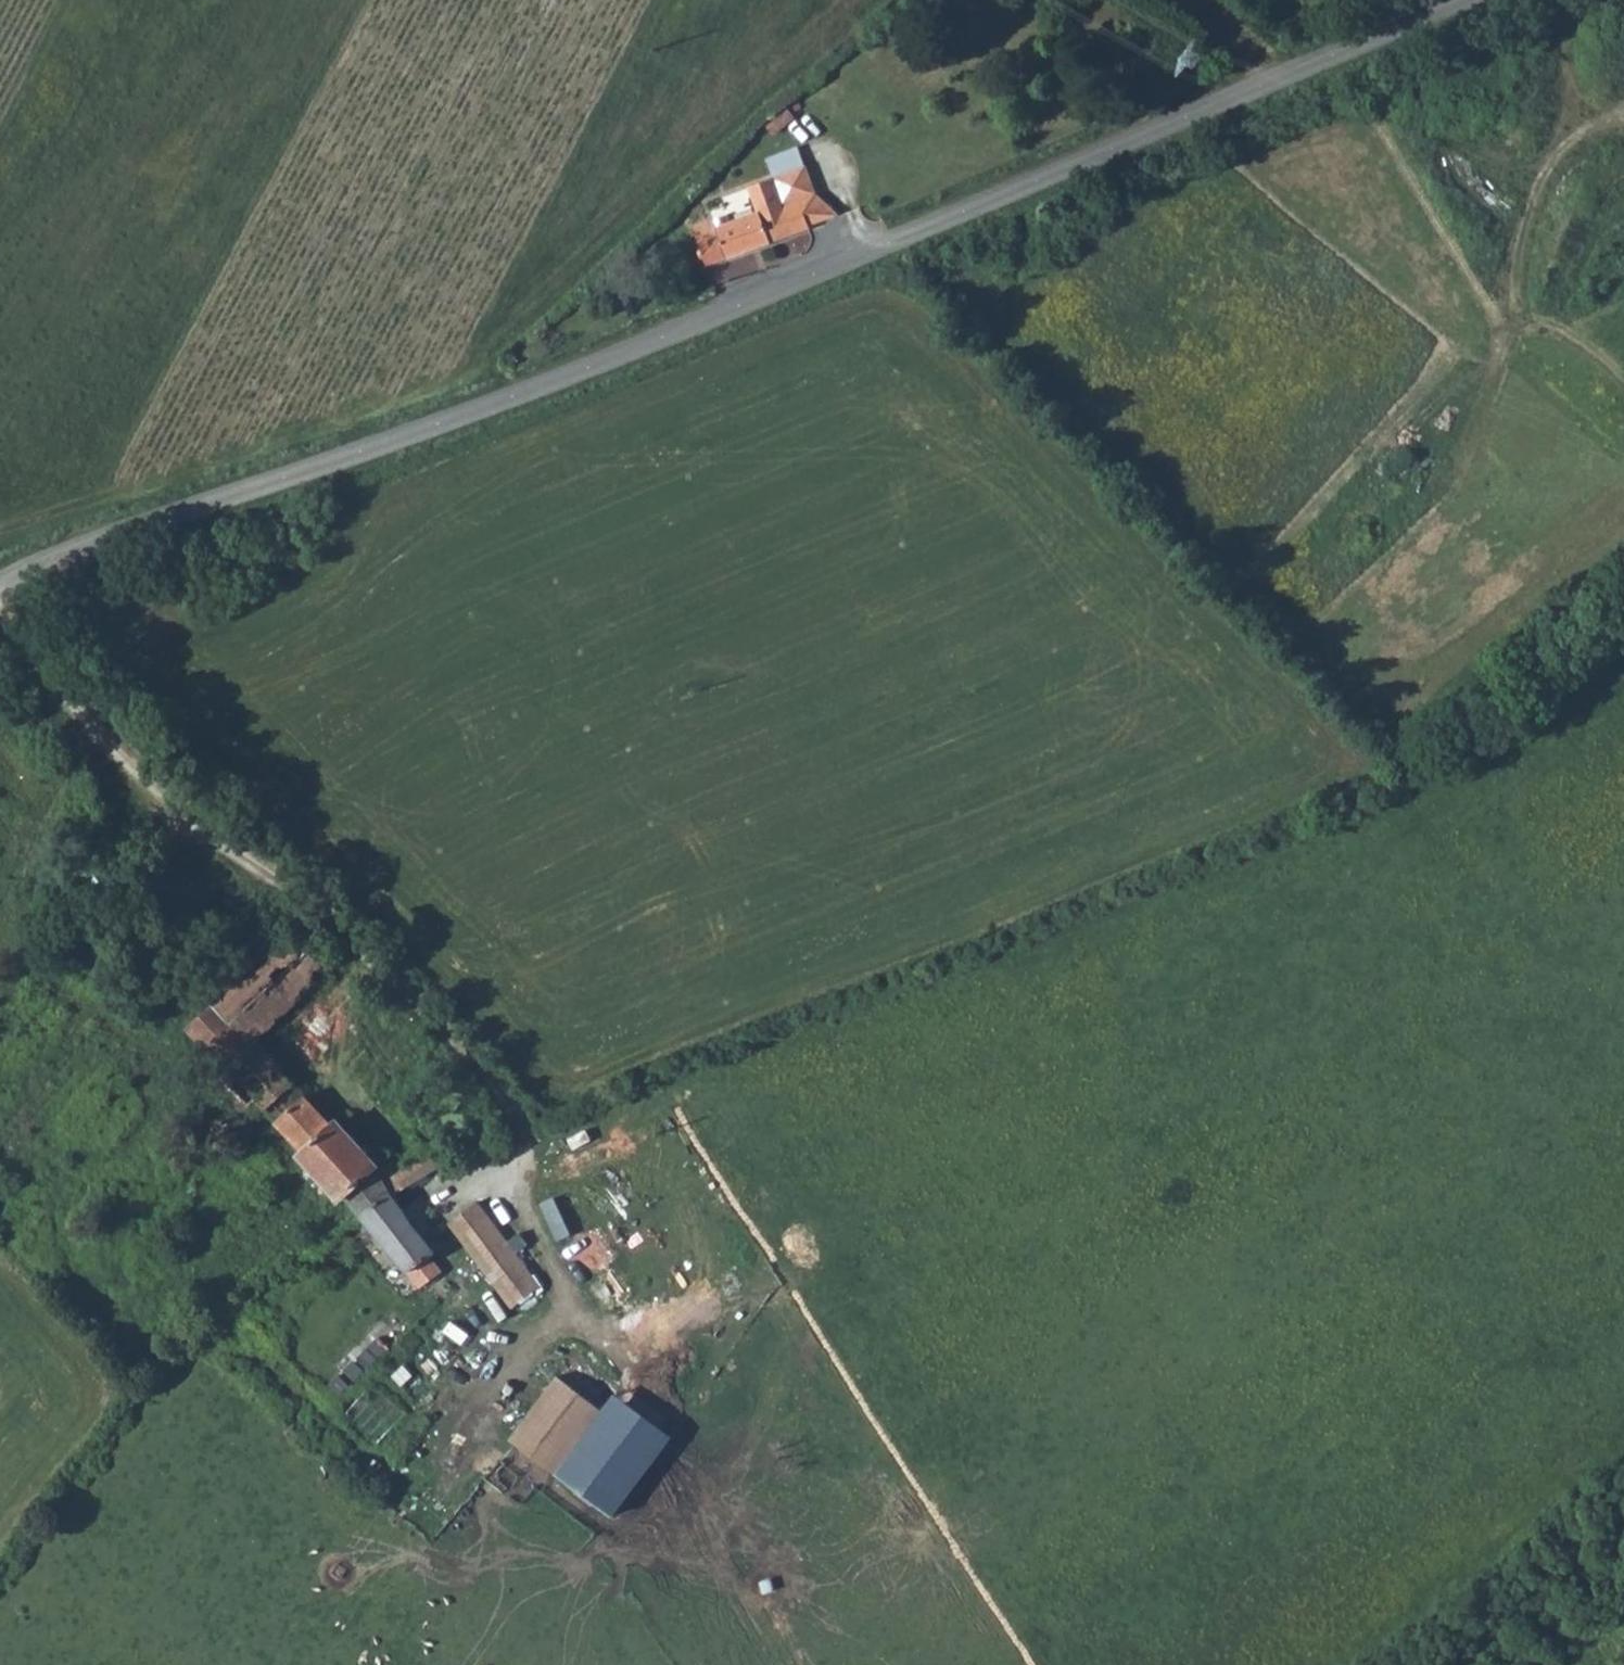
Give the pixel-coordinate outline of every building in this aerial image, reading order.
[(707,266),(810,229),(809,225),(837,216),(837,215),(816,193),(784,206),(774,178),(748,187),(756,210),(715,226),(716,234),(699,243),(707,266)] [(360,1216),(392,1196),(380,1176),(375,1168),(377,1166),(337,1121),(332,1126),(304,1096),(300,1091),(282,1073),(284,1071),(259,1043),(254,1040),(330,968),(327,964),(294,928),(293,928),(234,983),(186,1028),(227,1072),(221,1078),(249,1107),(255,1102),(265,1111),(265,1113),(274,1121),(303,1152),(299,1156),(340,1200),(345,1197),(360,1216)] [(436,1142),(423,1150),(399,1164),(380,1176),(392,1196),(449,1162),(436,1142)] [(392,1196),(360,1216),(420,1287),(442,1272),(429,1258),(435,1253),(409,1222),(392,1196)] [(448,1223),(513,1309),(541,1288),(476,1202),(448,1223)] [(167,1339),(174,1348),(180,1343),(173,1335),(167,1339)] [(510,1440),(553,1472),(601,1409),(557,1377),(510,1440)] [(625,1399),(565,1476),(622,1519),(681,1442),(625,1399)]
